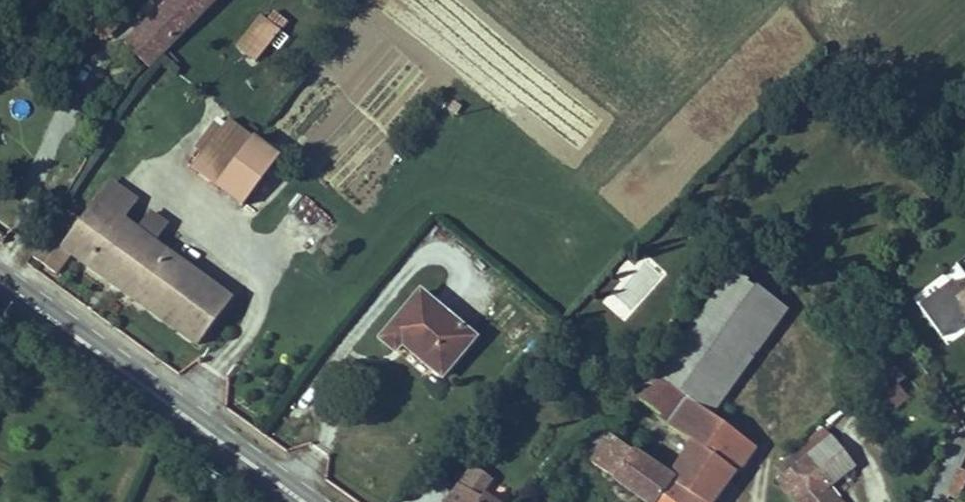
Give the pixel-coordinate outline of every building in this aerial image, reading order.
[(115,11),(127,20),(136,8),(127,0),(124,0),(115,11)] [(237,0),(184,0),(154,31),(181,56),(237,0)] [(295,37),(282,19),(250,45),(264,62),(295,37)] [(236,120),(215,149),(270,190),(292,160),(236,120)] [(270,190),(215,149),(200,170),(255,210),(270,190)] [(171,317),(206,271),(164,240),(177,223),(160,210),(148,226),(134,215),(121,206),(132,191),(125,185),(97,222),(86,214),(52,259),(75,277),(90,257),(171,317)] [(145,200),(132,191),(121,206),(134,215),(145,200)] [(634,314),(661,271),(640,257),(613,301),(634,314)] [(246,301),(206,271),(171,317),(211,348),(246,301)] [(964,318),(964,287),(959,291),(950,279),(919,301),(940,333),(964,317),(964,318)] [(768,296),(747,282),(703,350),(682,380),(691,387),(688,394),(726,420),(732,424),(779,353),(802,318),(768,296)] [(494,347),(435,299),(396,347),(413,361),(419,354),(460,388),(494,347)] [(914,397),(894,364),(873,377),(893,410),(914,397)] [(682,380),(678,387),(688,394),(691,387),(682,380)] [(688,394),(678,387),(660,405),(678,418),(711,442),(726,420),(688,394)] [(684,481),(690,485),(714,501),(741,501),(775,452),(732,424),(726,420),(711,442),(697,461),(684,481)] [(662,436),(646,424),(612,473),(649,501),(678,501),(690,485),(684,481),(670,471),(648,455),(662,436)] [(664,437),(662,436),(648,455),(670,471),(684,452),(664,437)] [(697,461),(684,452),(670,471),(684,481),(697,461)] [(812,477),(830,501),(854,501),(828,466),(812,477)] [(961,497),(964,484),(964,469),(958,467),(950,493),(961,497)] [(478,475),(460,501),(491,501),(481,496),(490,483),(478,475)] [(798,489),(808,501),(830,501),(812,477),(798,489)] [(690,485),(678,501),(714,501),(690,485)]
